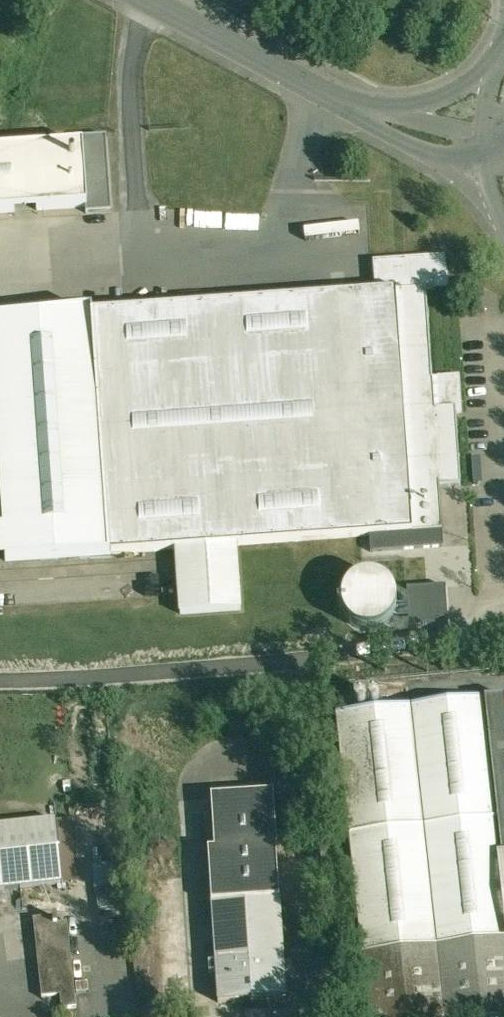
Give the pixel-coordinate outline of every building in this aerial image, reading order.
[(106,137),(82,139),(82,148),(0,153),(0,211),(84,206),(85,212),(110,210),(106,137)] [(449,290),(447,257),(374,261),(376,295),(0,318),(0,457),(4,529),(0,530),(0,561),(443,533),(441,489),(464,487),(460,419),(464,419),(461,376),(433,378),(428,291),(449,290)] [(329,605),(331,617),(375,611),(374,603),(363,605),(360,582),(332,586),(334,604),(329,605)] [(402,627),(447,625),(445,587),(400,589),(402,627)] [(368,699),(367,702),(368,704),(369,706),(371,707),(373,707),(376,707),(378,705),(379,703),(379,701),(379,699),(377,697),(375,696),(373,696),(371,696),(369,698),(368,699)] [(337,714),(362,954),(363,954),(369,1016),(503,1016),(503,697),(484,699),(337,714)] [(366,705),(366,703),(365,701),(364,699),(362,697),(360,697),(358,698),(356,699),(355,701),(354,703),(355,705),(356,707),(358,708),(360,709),(362,708),(364,707),(366,705)] [(273,794),(211,798),(215,850),(208,851),(211,903),(279,899),(276,848),(277,848),(273,794)] [(58,823),(0,829),(0,892),(64,886),(58,823)] [(279,899),(211,903),(218,1003),(286,998),(279,899)] [(57,917),(33,919),(42,998),(60,996),(62,1010),(77,1008),(67,923),(57,924),(57,917)]
